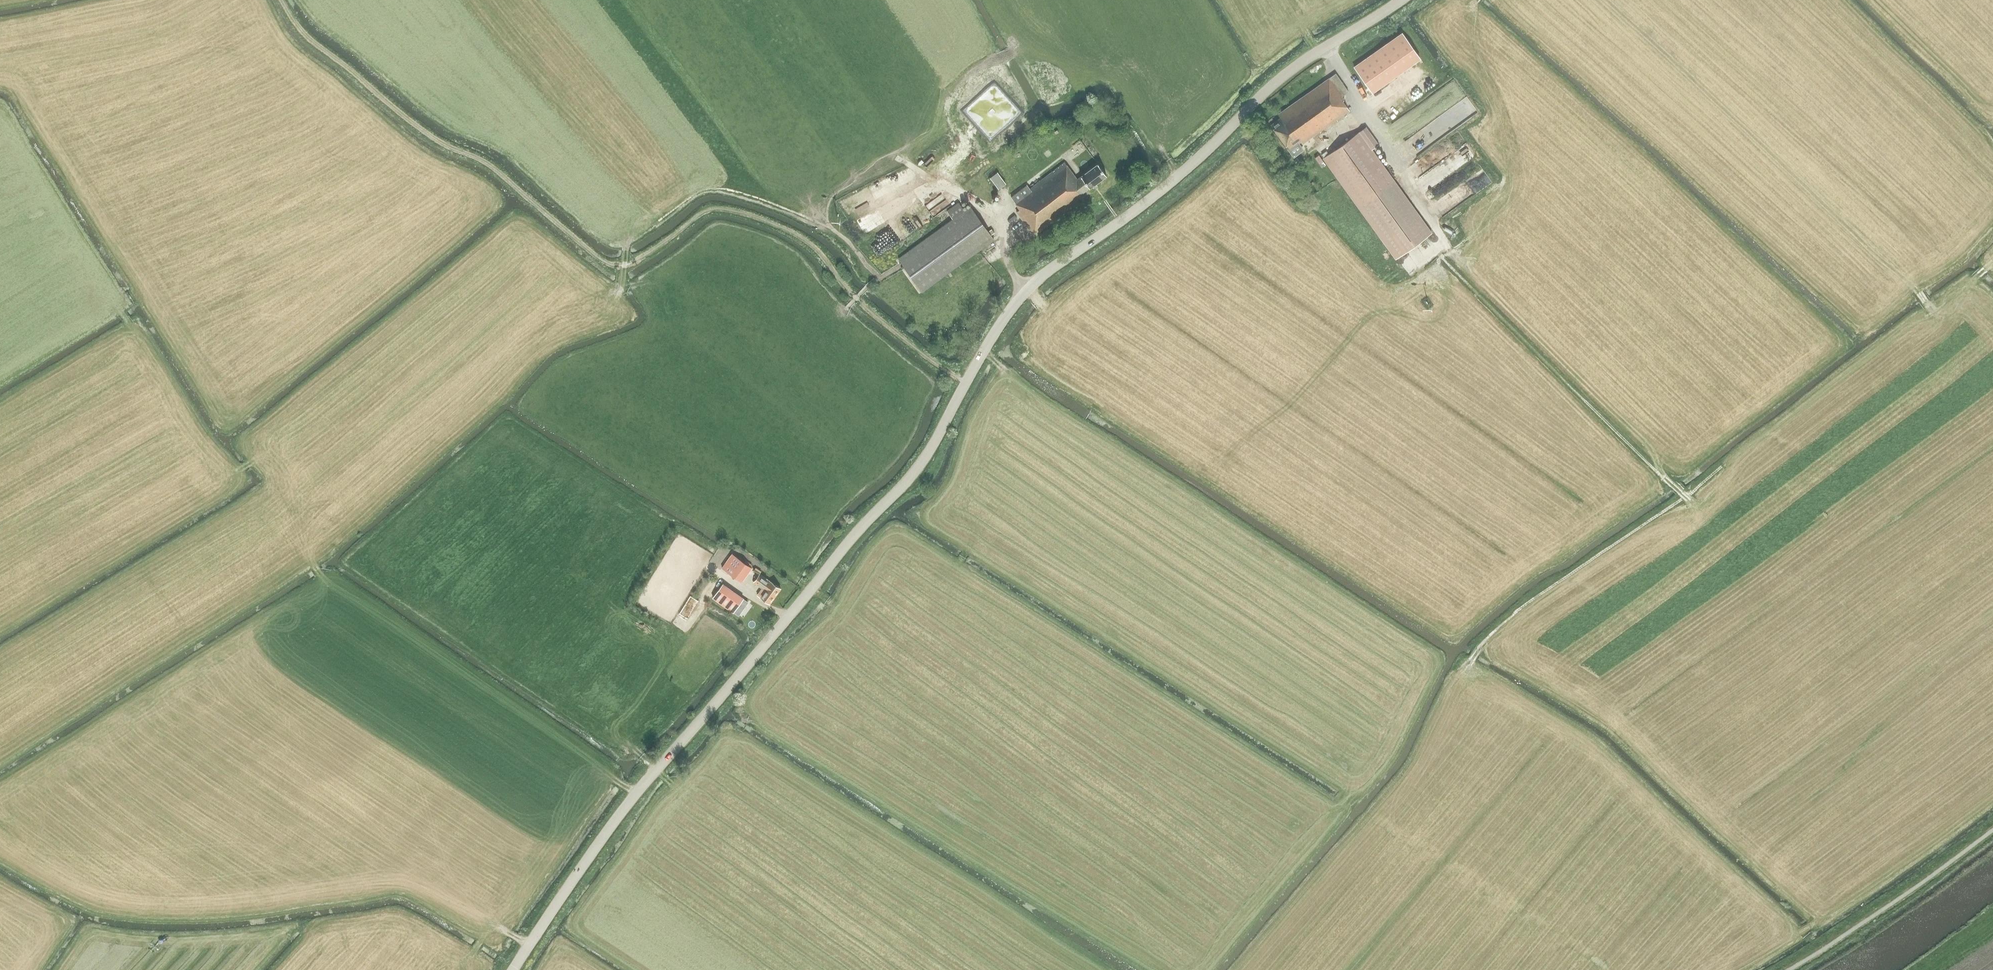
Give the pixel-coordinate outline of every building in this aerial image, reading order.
[(1403,34),(1355,67),(1372,92),(1420,58),(1403,34)] [(1301,142),(1303,144),(1350,111),(1343,101),(1345,100),(1342,96),(1349,92),(1336,73),(1278,115),(1280,118),(1271,125),(1289,149),(1298,142),(1299,144),(1301,142)] [(1470,95),(1449,108),(1459,124),(1480,111),(1470,95)] [(1366,127),(1324,158),(1396,258),(1432,232),(1372,149),(1379,145),(1366,127)] [(1028,176),(1020,166),(1016,161),(999,173),(1003,179),(1002,179),(1010,190),(1028,176)] [(1080,195),(1106,175),(1098,164),(1077,179),(1064,163),(1029,190),(1026,186),(1010,198),(1020,210),(1016,212),(1033,235),(1082,198),(1080,195)] [(936,188),(927,193),(930,199),(939,194),(936,188)] [(945,193),(927,204),(934,216),(952,204),(945,193)] [(965,209),(959,202),(948,210),(953,218),(899,258),(923,291),(995,239),(971,205),(965,209)] [(753,564),(746,560),(745,562),(742,560),(733,574),(742,581),(752,567),(751,566),(753,564)] [(781,589),(760,574),(754,583),(762,589),(758,595),(770,603),(781,589)] [(744,598),(723,584),(713,598),(734,612),(739,604),(744,598)] [(748,602),(744,598),(739,604),(744,607),(748,602)]
